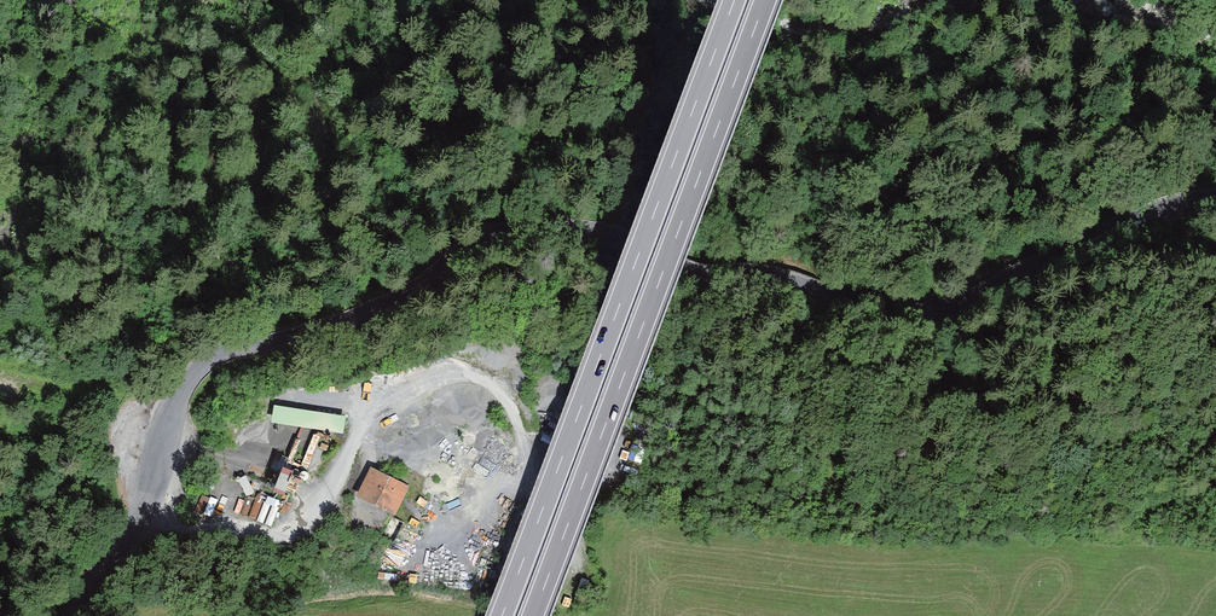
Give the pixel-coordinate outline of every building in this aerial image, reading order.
[(268,422),(343,431),(345,413),(270,404),(268,422)] [(252,517),(272,524),(294,463),(310,469),(322,435),(294,425),(265,505),(258,502),(252,517)] [(404,487),(367,472),(355,500),(391,516),(404,487)] [(212,515),(218,498),(202,492),(196,509),(212,515)] [(402,522),(398,533),(418,541),(422,529),(402,522)]
